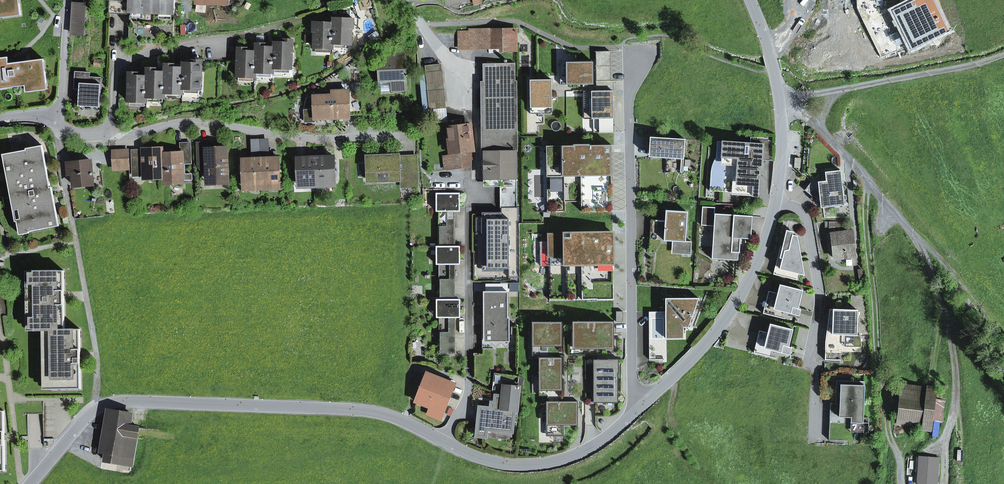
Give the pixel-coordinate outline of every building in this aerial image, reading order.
[(22,15),(20,0),(0,0),(0,18),(22,15)] [(115,13),(130,14),(130,0),(115,0),(115,13)] [(130,14),(129,42),(159,43),(173,36),(175,0),(130,0),(130,14)] [(72,14),(84,15),(84,5),(73,4),(72,14)] [(71,32),(82,33),(84,15),(72,14),(71,32)] [(333,19),(333,23),(334,23),(333,44),(351,45),(352,29),(353,29),(354,19),(343,18),(334,18),(333,18),(333,19)] [(333,44),(334,23),(333,23),(325,22),(314,22),(313,32),(315,32),(314,48),(333,49),(333,44)] [(490,30),(491,47),(503,47),(503,50),(516,50),(516,29),(490,30)] [(470,31),(458,31),(459,47),(491,47),(490,30),(470,30),(470,31)] [(274,68),(273,74),(273,76),(284,76),(284,69),(291,69),(293,40),(284,39),(282,41),(282,42),(274,42),(274,44),(274,47),(273,68),(274,68)] [(256,73),(273,74),(274,68),(273,68),(274,47),(266,47),(266,45),(264,44),(256,43),(256,48),(256,51),(255,73),(256,73)] [(255,78),(256,73),(255,73),(256,51),(248,51),(248,49),(247,48),(238,47),(237,77),(255,78)] [(610,86),(610,51),(596,51),(596,86),(610,86)] [(383,64),(379,64),(380,94),(376,94),(377,111),(384,110),(389,110),(390,110),(390,105),(407,104),(405,64),(405,54),(382,55),(383,64)] [(44,59),(14,63),(9,64),(8,57),(0,58),(0,89),(26,86),(47,83),(44,59)] [(183,89),(201,90),(202,60),(193,60),(193,63),(183,62),(183,64),(183,67),(184,67),(183,89)] [(502,182),(517,182),(515,63),(507,63),(507,60),(505,60),(505,63),(483,64),(483,90),(478,90),(478,94),(478,99),(483,99),(484,107),(484,160),(482,160),(482,165),(482,170),(483,170),(489,170),(490,179),(502,179),(502,182)] [(567,85),(593,85),(593,62),(566,62),(567,85)] [(165,93),(183,94),(183,89),(184,67),(183,67),(174,67),(174,64),(166,64),(165,69),(165,72),(166,72),(165,93)] [(425,66),(426,73),(441,71),(440,64),(425,66)] [(147,97),(147,98),(165,98),(165,93),(166,72),(165,72),(156,71),(156,68),(148,68),(147,73),(147,76),(147,97)] [(74,89),(80,89),(80,83),(90,84),(90,77),(91,72),(75,71),(74,89)] [(442,83),(441,71),(426,73),(427,84),(442,83)] [(138,76),(138,73),(129,72),(128,102),(147,103),(147,98),(147,97),(147,76),(138,76)] [(100,107),(102,78),(90,77),(90,84),(80,83),(80,89),(79,106),(100,107)] [(542,107),(552,107),(552,80),(530,80),(530,108),(542,107)] [(27,92),(48,89),(47,83),(26,86),(27,92)] [(427,84),(428,92),(443,90),(442,83),(427,84)] [(429,103),(444,101),(443,90),(428,92),(429,103)] [(349,116),(349,112),(362,111),(362,95),(349,96),(348,91),(333,92),(333,96),(314,97),(314,110),(314,114),(329,113),(329,117),(350,116),(349,116)] [(584,119),(592,119),(592,91),(584,91),(584,119)] [(613,91),(592,91),(592,119),(593,119),(593,131),(599,130),(599,119),(614,119),(613,91)] [(369,95),(369,111),(377,111),(376,94),(369,95)] [(429,103),(430,110),(445,109),(444,101),(429,103)] [(431,121),(446,119),(445,109),(430,110),(431,121)] [(315,118),(329,117),(329,113),(314,114),(314,110),(304,110),(305,122),(315,121),(315,118)] [(599,133),(614,132),(614,119),(599,119),(599,130),(599,133)] [(474,149),(472,132),(469,133),(468,126),(448,128),(452,156),(453,168),(462,167),(460,151),(471,149),(474,149)] [(685,139),(650,137),(649,157),(684,159),(685,139)] [(762,160),(771,160),(772,138),(751,137),(750,143),(717,141),(716,157),(713,163),(711,171),(709,191),(731,192),(758,194),(760,166),(762,166),(762,160)] [(228,179),(226,148),(217,148),(212,148),(212,142),(197,143),(198,163),(207,163),(207,174),(208,180),(228,179)] [(182,153),(182,164),(191,164),(190,143),(181,143),(182,153)] [(581,212),(612,211),(611,144),(573,145),(573,146),(546,146),(547,212),(565,212),(565,202),(581,202),(581,212)] [(18,194),(23,220),(17,221),(18,222),(20,235),(30,233),(30,231),(59,226),(52,187),(51,187),(43,146),(27,149),(27,150),(11,153),(15,172),(7,173),(11,196),(18,194)] [(145,177),(163,176),(164,176),(163,154),(163,148),(144,149),(144,150),(145,171),(145,176),(145,177)] [(462,167),(473,165),(471,149),(460,151),(462,167)] [(133,172),(145,171),(144,150),(133,150),(133,155),(133,172)] [(116,166),(130,166),(129,151),(115,151),(116,166)] [(279,158),(268,158),(268,151),(260,152),(262,185),(280,184),(279,158)] [(242,159),(243,185),(262,185),(260,152),(253,152),(253,159),(242,159)] [(297,158),(298,183),(317,182),(315,152),(308,153),(308,158),(297,158)] [(323,157),(323,152),(315,152),(317,182),(335,182),(334,157),(323,157)] [(7,173),(15,172),(11,153),(3,154),(7,173)] [(182,153),(163,154),(164,176),(163,176),(164,181),(183,181),(183,180),(182,174),(182,164),(182,153)] [(390,181),(389,176),(400,176),(400,157),(399,154),(366,156),(367,177),(378,177),(378,182),(390,181)] [(411,187),(418,187),(417,156),(408,157),(409,176),(406,176),(411,187)] [(445,169),(453,168),(452,156),(444,157),(445,169)] [(408,157),(400,157),(400,176),(406,176),(409,176),(408,157)] [(94,173),(92,173),(91,161),(72,163),(72,164),(73,174),(74,186),(93,184),(92,175),(94,175),(94,173)] [(203,172),(207,174),(207,163),(198,163),(200,169),(203,172)] [(502,179),(490,179),(489,170),(483,170),(484,187),(500,187),(500,185),(501,185),(503,185),(502,182),(502,179)] [(812,196),(810,199),(820,206),(820,208),(844,205),(840,170),(834,171),(835,180),(826,181),(818,182),(814,179),(804,190),(812,196)] [(826,181),(835,180),(834,171),(825,172),(826,181)] [(401,187),(411,187),(406,176),(400,176),(389,176),(390,181),(400,181),(401,187)] [(501,185),(501,208),(517,207),(517,185),(503,185),(501,185)] [(439,211),(439,247),(463,246),(462,193),(436,193),(436,211),(439,211)] [(17,221),(23,220),(18,194),(11,196),(16,222),(18,222),(17,221)] [(748,230),(747,230),(748,217),(748,216),(715,214),(715,207),(703,207),(701,225),(714,226),(712,259),(738,260),(738,253),(740,253),(740,239),(741,232),(748,233),(748,230)] [(651,219),(649,240),(675,241),(685,242),(684,254),(691,255),(692,242),(685,241),(687,212),(666,211),(665,220),(665,225),(659,225),(659,220),(651,219)] [(745,239),(746,235),(751,236),(752,217),(748,217),(747,230),(748,230),(748,233),(741,232),(740,239),(745,239)] [(507,219),(482,219),(483,269),(507,269),(507,219)] [(831,232),(831,234),(843,232),(844,222),(825,222),(825,232),(831,232)] [(843,232),(831,234),(834,259),(854,257),(852,237),(855,237),(854,231),(843,232)] [(550,300),(614,300),(613,233),(549,234),(549,242),(549,266),(550,300)] [(785,247),(779,269),(804,276),(797,236),(788,234),(785,247)] [(674,254),(684,254),(685,242),(675,241),(674,254)] [(541,266),(549,266),(549,242),(540,242),(541,266)] [(439,264),(439,300),(463,300),(463,246),(439,247),(437,247),(437,264),(439,264)] [(778,274),(779,269),(785,247),(780,246),(774,273),(778,274)] [(36,320),(32,320),(31,282),(36,282),(36,271),(26,271),(27,331),(36,331),(36,320)] [(52,330),(65,329),(64,296),(64,271),(36,271),(36,282),(31,282),(32,320),(36,320),(36,331),(43,331),(52,331),(52,330)] [(777,293),(773,310),(779,311),(796,315),(803,290),(779,285),(777,293)] [(773,310),(777,293),(768,291),(763,314),(777,317),(779,311),(773,310)] [(482,353),(474,353),(474,378),(489,386),(491,369),(493,369),(493,342),(509,342),(509,318),(508,318),(508,292),(484,292),(484,341),(482,341),(482,353)] [(649,338),(649,360),(667,360),(667,339),(683,339),(683,328),(688,328),(699,298),(665,299),(665,312),(665,318),(652,319),(652,338),(649,338)] [(439,318),(439,354),(463,354),(463,300),(439,300),(437,300),(437,318),(439,318)] [(825,341),(834,341),(834,335),(832,335),(832,309),(829,309),(825,341)] [(832,309),(832,335),(834,335),(847,336),(858,336),(858,347),(864,347),(860,335),(857,335),(857,310),(832,309)] [(649,338),(652,338),(652,319),(665,318),(665,312),(649,312),(649,338)] [(580,349),(614,349),(614,322),(573,321),(573,332),(580,332),(580,349)] [(539,347),(562,347),(562,322),(532,322),(532,333),(539,333),(539,347)] [(793,330),(770,324),(768,333),(764,349),(770,350),(787,355),(793,330)] [(53,389),(81,389),(81,356),(80,329),(65,329),(52,330),(52,331),(52,340),(47,340),(48,379),(52,379),(53,389)] [(52,379),(48,379),(47,340),(52,340),(52,331),(43,331),(43,390),(53,389),(52,379)] [(759,331),(755,348),(754,353),(768,357),(770,350),(764,349),(768,333),(759,331)] [(846,347),(858,347),(858,336),(847,336),(846,347)] [(546,391),(562,391),(562,358),(539,358),(539,382),(546,382),(546,391)] [(618,403),(618,373),(619,373),(619,360),(593,360),(593,393),(604,393),(604,403),(618,403)] [(443,413),(455,384),(427,373),(416,402),(431,408),(442,412),(443,413)] [(864,381),(836,380),(836,398),(839,398),(839,404),(830,403),(829,440),(862,441),(862,433),(868,433),(869,418),(863,418),(864,381)] [(945,400),(935,399),(936,388),(901,384),(896,420),(921,423),(921,430),(931,431),(932,421),(942,422),(945,400)] [(490,408),(479,407),(477,429),(478,429),(478,437),(512,440),(515,411),(517,412),(520,387),(503,385),(502,395),(501,397),(496,402),(494,402),(491,401),(490,408)] [(593,403),(604,403),(604,393),(593,393),(593,403)] [(564,426),(578,426),(578,401),(546,401),(546,426),(552,426),(552,436),(564,436),(564,426)] [(429,414),(440,418),(442,412),(431,408),(429,414)] [(132,465),(139,427),(130,426),(132,415),(110,411),(103,452),(107,452),(106,461),(132,465)] [(939,458),(919,456),(917,482),(918,483),(937,483),(939,458)]
